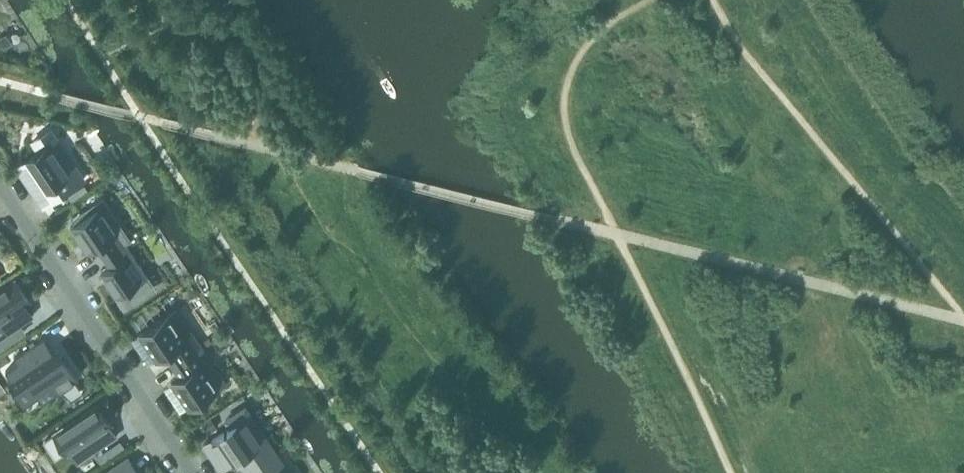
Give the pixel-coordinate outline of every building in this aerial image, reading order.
[(11,42),(6,33),(0,37),(0,40),(4,47),(11,42)] [(40,151),(22,163),(41,193),(47,202),(48,203),(50,201),(61,194),(85,178),(52,129),(32,141),(40,151)] [(75,226),(70,229),(87,256),(95,251),(102,260),(123,247),(130,242),(124,232),(117,237),(99,210),(75,226)] [(108,271),(100,276),(118,302),(147,284),(123,247),(102,260),(108,271)] [(34,315),(26,304),(32,300),(16,277),(0,287),(0,338),(34,315)] [(176,310),(141,333),(158,359),(166,354),(174,366),(201,348),(176,310)] [(54,351),(44,337),(15,357),(19,362),(7,370),(13,378),(10,380),(30,408),(77,376),(58,348),(54,351)] [(181,376),(173,381),(190,407),(225,383),(201,348),(174,366),(181,376)] [(77,463),(118,436),(110,424),(113,422),(99,401),(52,431),(67,454),(70,452),(77,463)] [(204,446),(222,472),(224,472),(239,463),(245,472),(249,472),(278,454),(246,407),(215,428),(220,436),(204,446)] [(207,436),(216,430),(210,421),(202,427),(207,436)] [(249,472),(291,472),(278,454),(249,472)] [(129,455),(103,472),(141,472),(129,455)]
